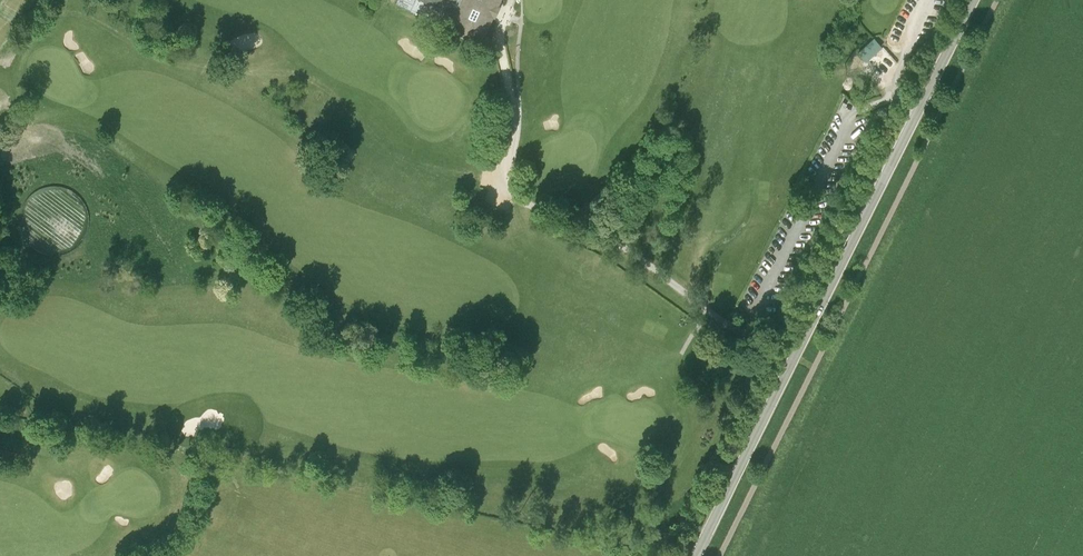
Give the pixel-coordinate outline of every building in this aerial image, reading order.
[(448,11),(481,26),(492,0),(452,0),(448,11)] [(874,25),(858,39),(881,65),(897,51),(874,25)]
